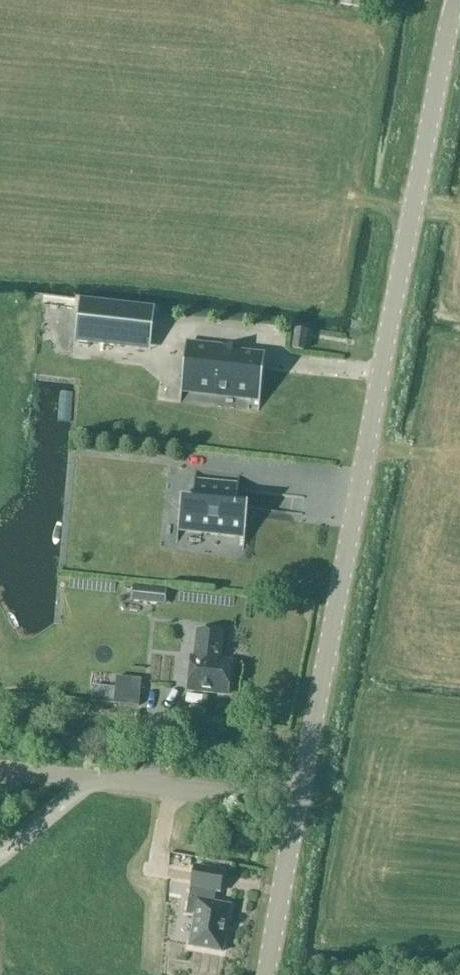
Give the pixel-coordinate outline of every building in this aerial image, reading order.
[(151,351),(156,310),(81,301),(76,343),(151,351)] [(293,350),(303,352),(307,333),(296,331),(293,350)] [(184,369),(185,369),(193,370),(191,394),(218,397),(218,393),(260,397),(258,412),(259,412),(265,358),(232,354),(233,350),(186,345),(184,369)] [(196,466),(193,491),(181,490),(176,530),(245,537),(250,496),(238,495),(242,470),(196,466)] [(157,599),(157,587),(123,586),(123,598),(157,599)] [(227,695),(231,663),(219,662),(222,634),(198,631),(195,659),(191,659),(188,691),(227,695)] [(93,702),(138,706),(139,694),(129,693),(130,680),(118,679),(117,689),(94,687),(93,702)] [(202,903),(197,929),(214,932),(211,946),(232,950),(238,915),(218,911),(219,906),(222,888),(198,884),(195,901),(202,903)]
